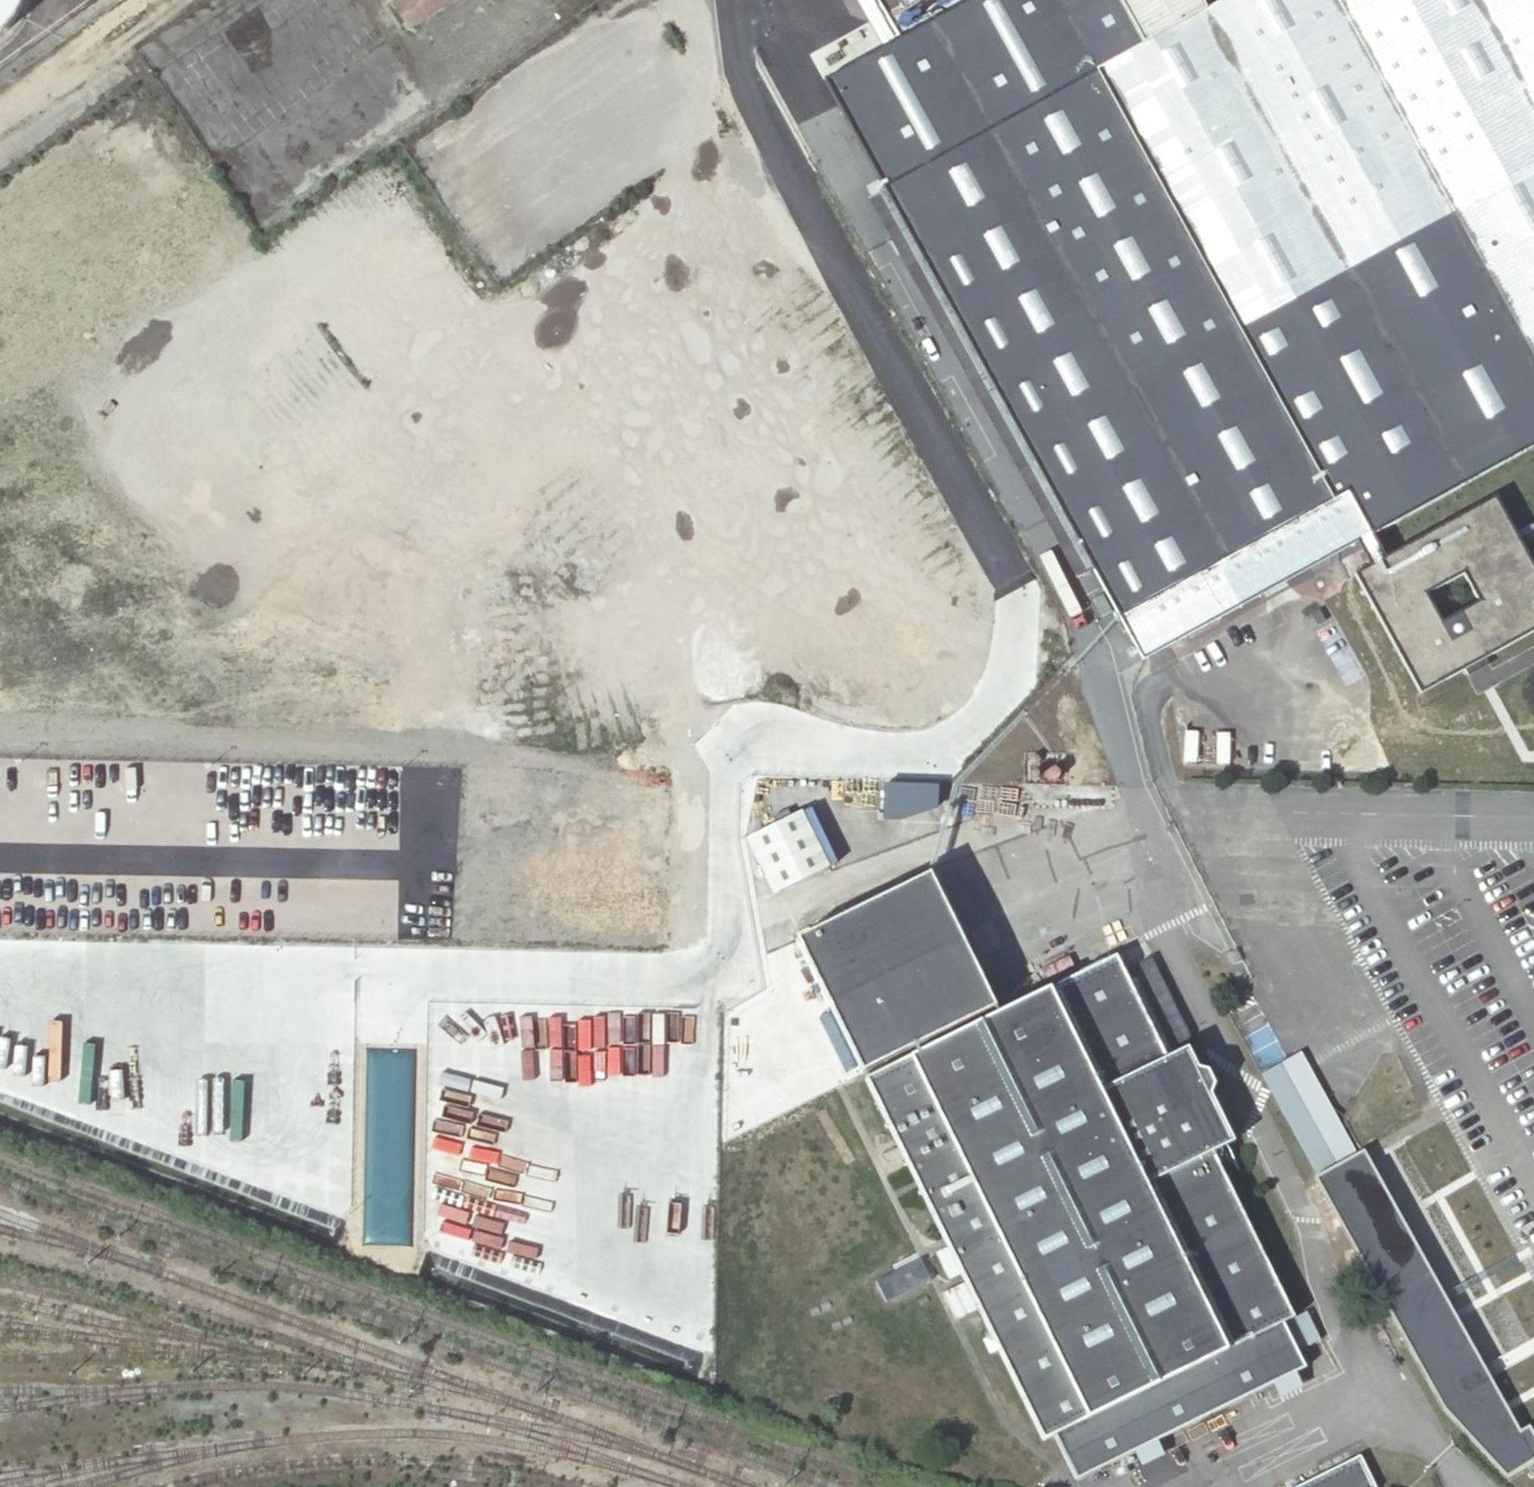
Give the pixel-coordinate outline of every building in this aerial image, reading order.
[(5,29),(20,5),(21,0),(0,0),(0,34),(5,29)] [(395,6),(410,28),(451,0),(403,0),(395,6)] [(1358,551),(1372,575),(1357,583),(1422,701),(1464,678),(1484,667),(1533,639),(1533,579),(1494,508),(1385,568),(1372,544),(1533,455),(1533,0),(901,0),(842,33),(856,57),(824,75),(885,185),(1094,564),(1114,600),(1108,607),(1143,671),(1358,551)] [(16,222),(57,279),(133,224),(93,168),(16,222)] [(1094,564),(885,185),(869,194),(1077,574),(1094,564)] [(43,295),(7,243),(0,248),(0,326),(43,295)] [(1484,667),(1464,678),(1469,688),(1490,676),(1484,667)] [(887,813),(937,816),(939,790),(888,787),(887,813)] [(841,871),(813,809),(747,839),(775,900),(841,871)] [(798,937),(795,940),(861,1074),(996,1007),(929,872),(798,937)] [(1112,957),(863,1080),(1039,1441),(1050,1435),(1073,1480),(1300,1368),(1278,1322),(1289,1318),(1208,1152),(1228,1142),(1205,1095),(1209,1086),(1202,1072),(1192,1069),(1182,1049),(1162,1059),(1112,957)] [(1482,1375),(1476,1364),(1357,1152),(1309,1178),(1438,1409),(1503,1480),(1530,1462),(1482,1375)] [(875,1280),(887,1304),(930,1282),(918,1259),(875,1280)] [(1493,1355),(1476,1364),(1482,1375),(1499,1365),(1493,1355)] [(1356,1455),(1288,1486),(1372,1486),(1356,1455)]
